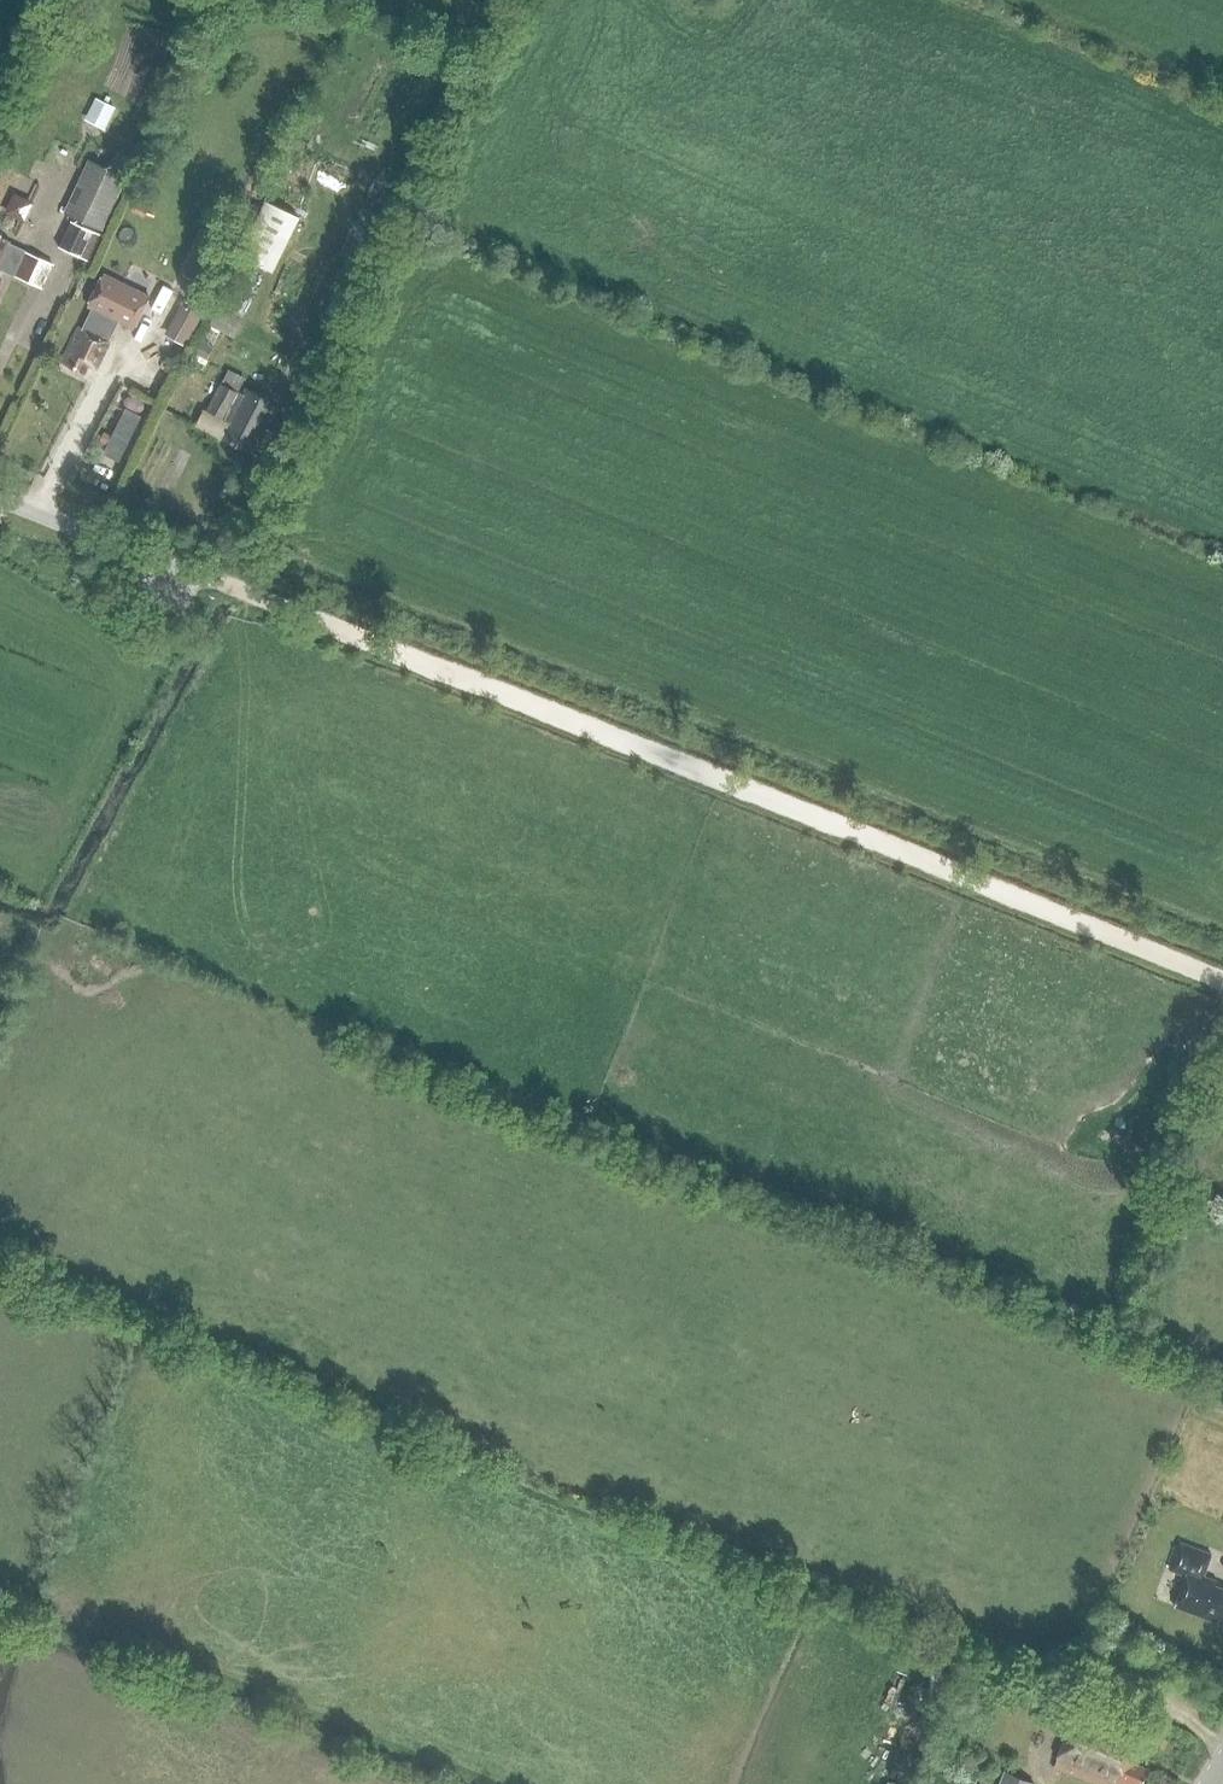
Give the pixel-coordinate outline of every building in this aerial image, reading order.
[(88,121),(109,125),(113,105),(93,101),(88,121)] [(130,169),(135,156),(117,149),(112,163),(130,169)] [(88,160),(65,210),(102,227),(126,177),(88,160)] [(6,213),(26,219),(31,200),(12,194),(6,213)] [(265,202),(239,255),(272,271),(298,219),(265,202)] [(101,234),(93,230),(71,218),(58,243),(87,259),(101,234)] [(8,243),(9,241),(0,237),(0,261),(8,243)] [(8,243),(0,261),(0,267),(2,268),(2,269),(42,287),(52,264),(8,243)] [(166,261),(157,278),(171,285),(180,268),(166,261)] [(78,325),(61,361),(84,372),(87,365),(96,369),(110,341),(106,339),(115,319),(133,328),(149,296),(103,274),(88,306),(92,308),(82,327),(78,325)] [(201,314),(184,304),(168,334),(185,343),(201,314)] [(243,319),(219,307),(209,325),(233,338),(243,319)] [(207,410),(233,423),(226,438),(253,451),(266,423),(271,425),(281,404),(247,388),(244,394),(221,383),(207,410)] [(122,406),(104,451),(123,459),(142,414),(122,406)] [(1215,1586),(1217,1581),(1202,1576),(1211,1554),(1179,1542),(1169,1569),(1185,1575),(1173,1606),(1217,1623),(1219,1618),(1222,1620),(1222,1589),(1215,1586)] [(1052,1767),(1097,1783),(1142,1783),(1148,1769),(1135,1764),(1146,1735),(1077,1708),(1052,1767)] [(1163,1749),(1167,1738),(1158,1735),(1154,1745),(1163,1749)] [(1003,1771),(998,1783),(1034,1783),(1003,1771)]
